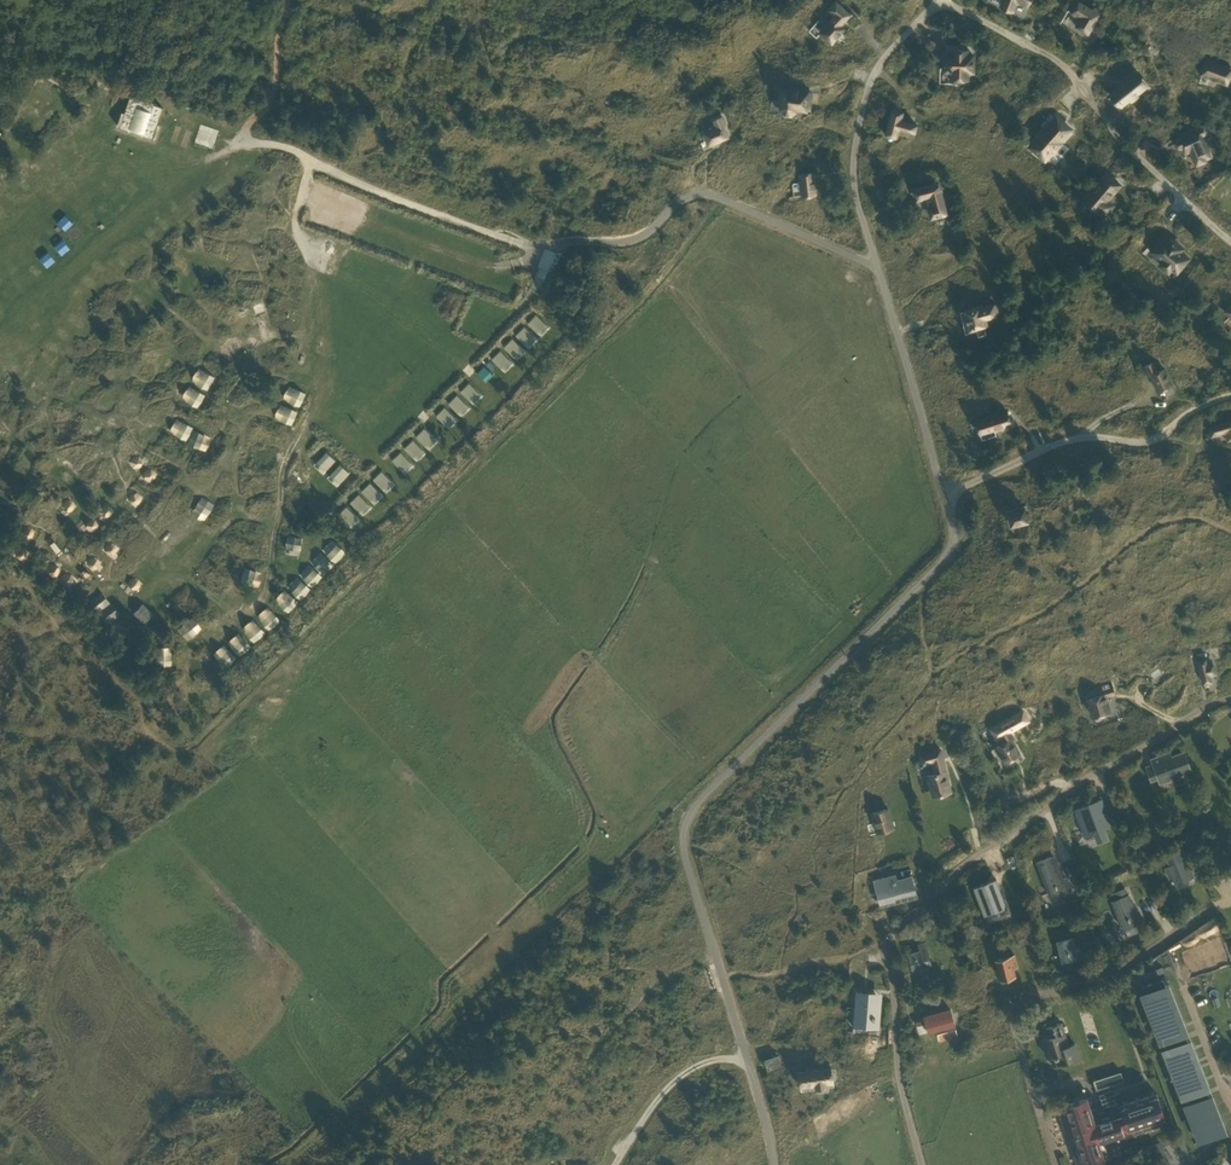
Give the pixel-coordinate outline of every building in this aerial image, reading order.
[(1029,0),(1004,0),(1001,6),(1012,11),(1016,1),(1027,5),(1029,0)] [(1088,34),(1101,11),(1097,8),(1095,11),(1078,1),(1071,13),(1080,19),(1075,27),(1088,34)] [(849,14),(836,2),(830,9),(836,15),(833,18),(820,32),(831,42),(835,37),(837,37),(840,34),(840,32),(844,28),(840,24),(843,20),(843,21),(849,14)] [(944,69),(944,73),(951,73),(951,80),(968,80),(968,72),(973,72),(973,55),(968,55),(969,50),(952,50),(951,50),(951,55),(944,55),(944,69)] [(1230,72),(1230,68),(1205,59),(1200,74),(1227,84),(1230,72)] [(1123,85),(1113,93),(1121,103),(1128,98),(1130,102),(1138,95),(1135,92),(1143,86),(1139,81),(1141,79),(1135,72),(1136,71),(1121,82),(1123,85)] [(811,93),(812,92),(779,89),(779,90),(780,90),(779,101),(778,100),(778,101),(781,102),(780,109),(784,114),(790,115),(795,111),(795,109),(810,110),(810,109),(809,109),(810,93),(811,93)] [(144,135),(153,138),(163,108),(154,105),(154,103),(140,98),(140,100),(131,96),(120,127),(129,130),(130,128),(144,133),(144,135)] [(903,112),(893,109),(886,135),(896,138),(898,128),(915,133),(917,125),(900,120),(903,112)] [(1056,116),(1030,146),(1045,160),(1071,129),(1065,123),(1064,125),(1062,123),(1063,122),(1056,116)] [(717,127),(703,133),(709,145),(727,137),(728,137),(723,126),(726,125),(723,117),(714,121),(715,123),(717,127)] [(1176,141),(1175,143),(1178,148),(1179,149),(1181,149),(1182,148),(1184,153),(1190,151),(1196,165),(1206,160),(1205,159),(1210,156),(1205,145),(1201,136),(1207,133),(1204,127),(1191,133),(1184,136),(1184,137),(1177,140),(1176,141)] [(816,193),(813,172),(800,174),(802,195),(816,193)] [(1092,192),(1084,201),(1096,211),(1098,209),(1105,215),(1113,206),(1107,200),(1120,185),(1107,174),(1092,191),(1092,192)] [(918,188),(913,189),(916,200),(921,199),(931,196),(934,206),(932,207),(928,208),(931,219),(936,217),(947,214),(940,188),(938,182),(933,184),(918,188)] [(1179,245),(1176,242),(1170,237),(1168,239),(1163,234),(1158,240),(1160,241),(1153,249),(1165,259),(1160,265),(1169,272),(1172,269),(1177,273),(1189,258),(1176,248),(1179,245)] [(973,308),(965,311),(970,330),(985,326),(983,316),(987,315),(988,318),(996,315),(995,312),(997,311),(995,303),(982,306),(982,304),(973,307),(973,308)] [(1172,385),(1164,368),(1156,372),(1152,362),(1144,366),(1149,376),(1151,375),(1158,391),(1172,385)] [(990,418),(976,422),(980,433),(993,428),(994,430),(1011,425),(1007,411),(990,416),(990,418)] [(1226,434),(1228,440),(1230,439),(1230,420),(1209,427),(1211,436),(1221,433),(1222,435),(1226,434)] [(1012,525),(1027,522),(1027,521),(1030,520),(1028,513),(1025,513),(1024,509),(1009,513),(1012,525)] [(1207,664),(1206,659),(1204,652),(1196,654),(1197,661),(1198,661),(1204,683),(1212,681),(1210,675),(1216,674),(1213,663),(1207,664)] [(1110,712),(1104,693),(1098,695),(1096,688),(1085,692),(1093,717),(1110,712)] [(1012,717),(991,729),(996,738),(1001,736),(1005,743),(997,747),(1005,762),(1020,754),(1012,740),(1014,738),(1010,731),(1018,727),(1029,721),(1024,711),(1012,717)] [(932,796),(950,791),(945,771),(939,747),(919,753),(922,766),(932,763),(935,773),(927,775),(932,796)] [(1173,777),(1175,782),(1178,784),(1184,781),(1186,778),(1184,773),(1191,771),(1188,761),(1185,762),(1182,752),(1172,756),(1170,751),(1151,758),(1153,763),(1145,766),(1151,780),(1158,777),(1160,782),(1173,777)] [(1102,799),(1075,810),(1085,836),(1094,833),(1097,842),(1107,839),(1103,829),(1110,826),(1106,814),(1107,813),(1102,799)] [(894,828),(888,808),(872,813),(877,833),(894,828)] [(1139,850),(1138,860),(1145,862),(1147,851),(1139,850)] [(1170,865),(1165,867),(1170,878),(1175,877),(1177,883),(1194,876),(1191,869),(1189,870),(1185,859),(1181,851),(1167,857),(1170,865)] [(1050,857),(1038,862),(1051,897),(1071,889),(1068,879),(1064,881),(1057,861),(1053,863),(1050,857)] [(896,874),(873,880),(873,881),(876,880),(882,904),(896,900),(895,898),(914,893),(910,876),(912,876),(912,875),(896,879),(895,875),(896,874)] [(996,880),(974,888),(985,915),(1006,907),(996,880)] [(1114,892),(1110,893),(1113,900),(1112,900),(1115,909),(1124,929),(1125,929),(1136,924),(1143,921),(1140,912),(1137,913),(1135,909),(1132,902),(1126,887),(1114,892)] [(1062,963),(1083,957),(1080,948),(1077,949),(1074,937),(1056,941),(1062,963)] [(1220,940),(1186,953),(1193,973),(1204,969),(1204,971),(1217,966),(1217,965),(1227,961),(1220,940)] [(925,942),(919,944),(920,950),(908,953),(912,970),(931,965),(925,942)] [(1018,967),(1015,955),(995,960),(1000,979),(1015,975),(1014,968),(1018,967)] [(1163,979),(1143,986),(1145,992),(1144,992),(1164,1042),(1184,1034),(1185,1034),(1165,984),(1163,979)] [(1114,995),(1115,999),(1124,996),(1120,987),(1117,988),(1118,993),(1114,995)] [(856,990),(853,1027),(854,1024),(874,1026),(876,995),(856,993),(856,991),(856,990)] [(1124,996),(1113,1000),(1120,1018),(1131,1014),(1124,996)] [(923,1016),(924,1019),(915,1022),(916,1026),(925,1023),(928,1033),(936,1031),(936,1033),(955,1028),(950,1009),(923,1016)] [(1042,1038),(1048,1057),(1055,1055),(1058,1064),(1079,1058),(1074,1043),(1067,1045),(1060,1023),(1046,1027),(1049,1036),(1042,1038)] [(1206,1089),(1187,1040),(1186,1040),(1184,1034),(1164,1042),(1167,1048),(1166,1048),(1185,1097),(1186,1097),(1188,1103),(1208,1095),(1206,1089)] [(768,1071),(782,1065),(778,1055),(764,1060),(768,1071)] [(817,1089),(827,1087),(826,1082),(833,1081),(831,1068),(798,1073),(800,1086),(816,1084),(817,1089)] [(1121,1071),(1093,1080),(1096,1089),(1124,1081),(1121,1071)] [(1059,1109),(1061,1114),(1070,1142),(1071,1142),(1073,1150),(1074,1152),(1073,1152),(1077,1164),(1091,1164),(1104,1160),(1104,1159),(1109,1158),(1104,1144),(1119,1139),(1118,1136),(1124,1134),(1125,1137),(1167,1123),(1157,1093),(1118,1106),(1113,1089),(1099,1094),(1105,1110),(1098,1112),(1096,1107),(1091,1109),(1087,1098),(1064,1105),(1065,1107),(1059,1109)] [(1188,1103),(1188,1104),(1202,1140),(1223,1132),(1209,1095),(1208,1095),(1188,1103)]
